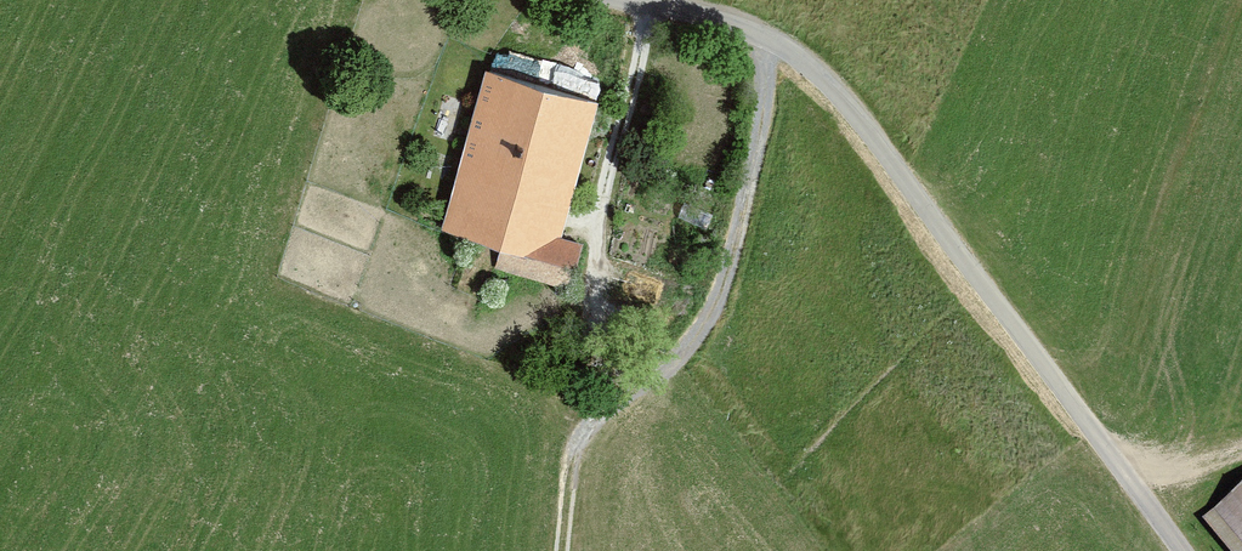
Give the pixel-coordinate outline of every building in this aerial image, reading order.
[(605,103),(501,73),(456,224),(518,242),(511,265),(575,284),(587,242),(566,236),(605,103)] [(1241,549),(1241,504),(1220,522),(1241,549)]
